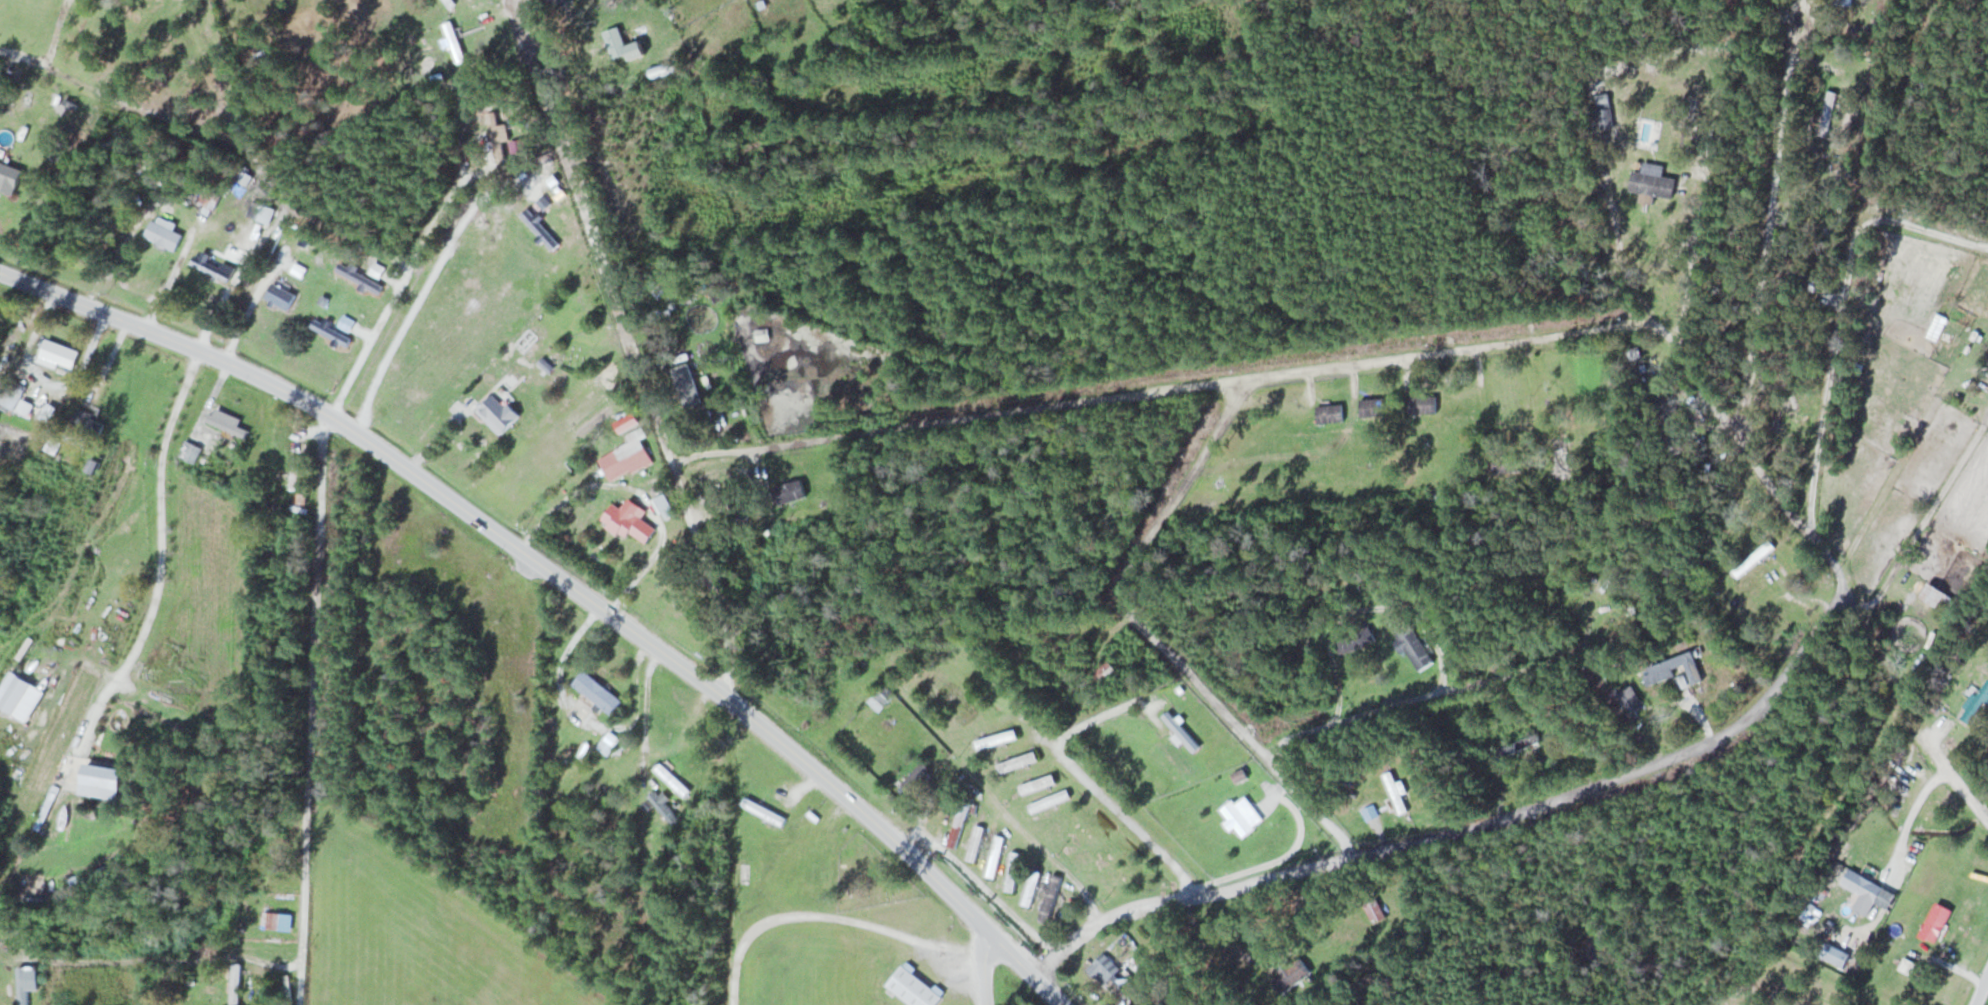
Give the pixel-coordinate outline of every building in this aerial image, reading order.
[(448,12),(443,0),(452,0),(456,10),(448,12)] [(442,23),(451,20),(466,60),(457,63),(442,23)] [(645,55),(639,41),(627,46),(618,26),(603,32),(614,60),(627,54),(629,61),(645,55)] [(1838,93),(1830,90),(1820,128),(1828,130),(1838,93)] [(64,97),(77,104),(75,108),(62,102),(64,97)] [(487,112),(495,110),(498,125),(505,123),(509,140),(501,141),(504,158),(496,159),(487,112)] [(13,194),(0,188),(0,159),(23,169),(13,194)] [(1676,178),(1663,176),(1665,165),(1644,163),(1643,172),(1633,171),(1630,191),(1674,198),(1676,178)] [(196,200),(204,186),(220,195),(214,210),(211,208),(207,215),(201,211),(205,205),(196,200)] [(246,214),(252,199),(262,203),(260,208),(273,213),(269,224),(246,214)] [(527,207),(521,213),(552,250),(559,244),(527,207)] [(144,236),(174,250),(182,234),(173,229),(177,223),(159,214),(156,221),(152,219),(144,236)] [(227,281),(234,268),(222,261),(219,267),(194,255),(190,263),(227,281)] [(287,256),(299,263),(293,274),(281,267),(287,256)] [(374,260),(385,266),(379,278),(367,272),(374,260)] [(339,261),(349,266),(351,263),(357,266),(355,270),(382,285),(378,293),(368,288),(365,292),(356,288),(359,282),(335,269),(339,261)] [(274,302),(286,309),(295,293),(288,290),(291,285),(277,278),(275,282),(272,281),(264,297),(270,301),(268,304),(272,306),(274,302)] [(666,287),(658,280),(649,288),(657,296),(666,287)] [(320,294),(328,298),(325,305),(317,301),(320,294)] [(337,326),(343,314),(355,320),(349,332),(337,326)] [(310,326),(314,318),(351,338),(346,346),(310,326)] [(74,367),(79,350),(45,339),(39,356),(74,367)] [(672,367),(685,406),(701,401),(688,362),(672,367)] [(9,377),(0,394),(0,401),(14,409),(26,387),(9,377)] [(478,416),(506,432),(518,410),(490,394),(478,416)] [(1410,413),(1437,413),(1437,395),(1410,395),(1410,413)] [(1386,415),(1386,398),(1361,398),(1361,415),(1386,415)] [(1343,404),(1318,405),(1319,422),(1344,421),(1343,404)] [(208,421),(244,438),(249,430),(239,425),(242,418),(216,406),(208,421)] [(629,443),(599,458),(610,480),(651,460),(636,429),(625,435),(629,443)] [(1555,480),(1569,479),(1567,437),(1553,437),(1555,480)] [(178,454),(195,463),(202,448),(186,439),(178,454)] [(777,504),(806,497),(802,479),(773,486),(777,504)] [(631,531),(647,542),(657,528),(642,517),(647,510),(629,498),(622,508),(613,503),(601,520),(626,538),(631,531)] [(674,512),(670,507),(663,512),(667,517),(674,512)] [(1733,568),(1738,576),(1776,547),(1770,540),(1733,568)] [(1956,597),(1928,582),(1921,596),(1949,610),(1956,597)] [(1435,661),(1409,620),(1394,630),(1420,671),(1435,661)] [(1343,654),(1377,639),(1369,624),(1336,639),(1343,654)] [(1695,658),(1691,649),(1650,666),(1653,676),(1695,658)] [(1120,672),(1110,659),(1093,673),(1103,686),(1120,672)] [(610,714),(622,700),(585,669),(573,682),(610,714)] [(16,674),(0,699),(0,705),(13,713),(32,684),(16,674)] [(896,694),(885,684),(868,701),(879,712),(896,694)] [(1184,741),(1193,753),(1201,747),(1189,731),(1193,729),(1182,713),(1176,718),(1170,710),(1161,716),(1181,743),(1184,741)] [(978,749),(1018,738),(1015,729),(975,740),(978,749)] [(597,746),(608,755),(620,739),(609,730),(597,746)] [(1541,741),(1538,732),(1498,748),(1502,757),(1541,741)] [(997,765),(1000,773),(1037,758),(1034,750),(997,765)] [(1236,783),(1254,775),(1247,761),(1230,769),(1236,783)] [(80,793),(119,799),(124,768),(84,762),(80,793)] [(691,790),(661,762),(655,769),(684,797),(691,790)] [(934,773),(922,762),(901,784),(914,795),(934,773)] [(1383,774),(1399,814),(1410,810),(1398,782),(1397,783),(1392,771),(1383,774)] [(1019,786),(1022,794),(1055,782),(1052,774),(1019,786)] [(656,788),(647,799),(664,812),(672,801),(656,788)] [(1032,813),(1070,797),(1067,789),(1029,805),(1032,813)] [(1221,809),(1240,837),(1265,821),(1252,802),(1246,806),(1240,797),(1221,809)] [(787,816),(745,798),(742,806),(783,824),(787,816)] [(950,846),(959,848),(968,804),(959,802),(950,846)] [(976,861),(985,827),(976,825),(967,859),(976,861)] [(995,878),(1005,837),(996,835),(986,876),(995,878)] [(1021,904),(1030,907),(1042,872),(1032,869),(1021,904)] [(1898,892),(1849,869),(1842,885),(1890,908),(1898,892)] [(1039,920),(1049,923),(1062,876),(1051,873),(1039,920)] [(1375,923),(1387,917),(1376,897),(1364,904),(1375,923)] [(1936,943),(1953,910),(1937,901),(1920,934),(1936,943)] [(262,929),(292,929),(292,912),(271,912),(271,905),(263,905),(262,929)] [(1086,969),(1103,986),(1120,969),(1103,951),(1086,969)] [(1312,975),(1299,952),(1270,969),(1283,991),(1312,975)] [(230,1004),(240,1004),(241,962),(231,962),(230,1004)] [(943,995),(903,964),(886,985),(912,1004),(935,1004),(943,995)] [(37,989),(37,967),(17,967),(17,1004),(27,1004),(27,989),(37,989)]
